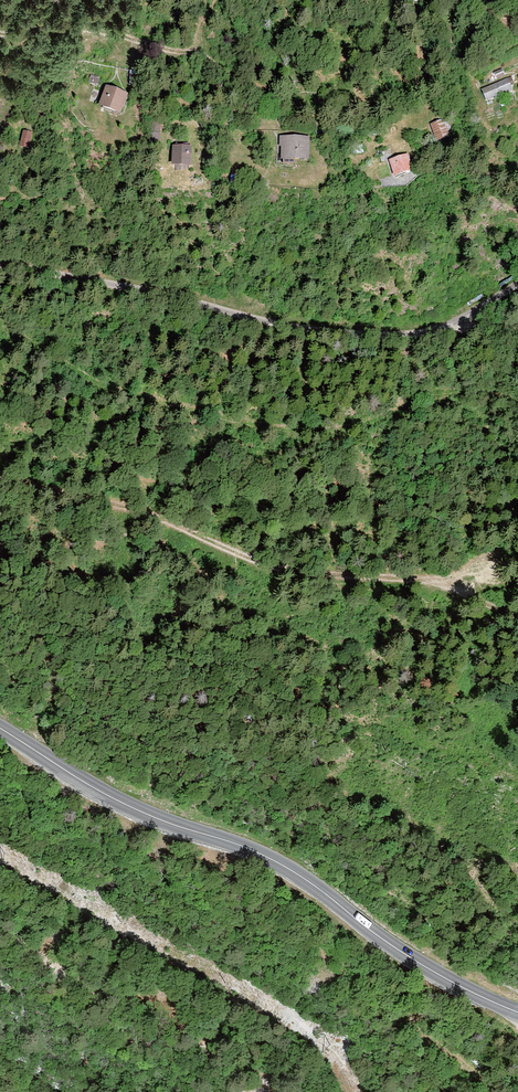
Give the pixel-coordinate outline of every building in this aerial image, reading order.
[(487,102),(512,91),(507,78),(482,89),(487,102)] [(121,117),(129,96),(106,87),(98,109),(121,117)] [(436,142),(453,136),(447,119),(430,126),(436,142)] [(29,149),(33,133),(23,131),(19,146),(29,149)] [(309,161),(309,137),(279,137),(278,161),(309,161)] [(192,167),(192,148),(172,147),(172,167),(192,167)] [(394,177),(414,172),(409,154),(389,160),(394,177)]
